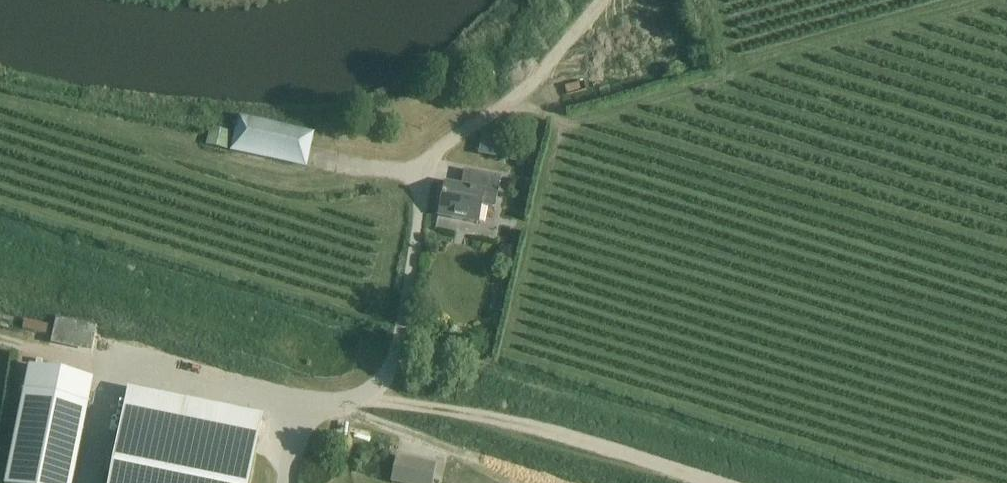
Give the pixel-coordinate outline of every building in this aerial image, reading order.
[(576,96),(579,105),(600,99),(597,90),(576,96)] [(307,167),(313,136),(238,120),(232,151),(307,167)] [(210,130),(206,146),(227,150),(230,134),(210,130)] [(493,138),(489,158),(505,161),(509,141),(493,138)] [(494,210),(497,195),(500,180),(465,173),(461,188),(444,184),(437,218),(479,227),(482,207),(494,210)] [(17,331),(21,316),(0,311),(0,327),(17,331)] [(97,328),(56,320),(53,337),(93,345),(97,328)] [(93,383),(29,371),(24,395),(88,408),(93,383)] [(110,482),(250,482),(263,419),(128,391),(113,466),(110,482)] [(24,395),(6,482),(73,482),(88,408),(24,395)] [(392,482),(431,482),(435,465),(396,458),(392,482)]
